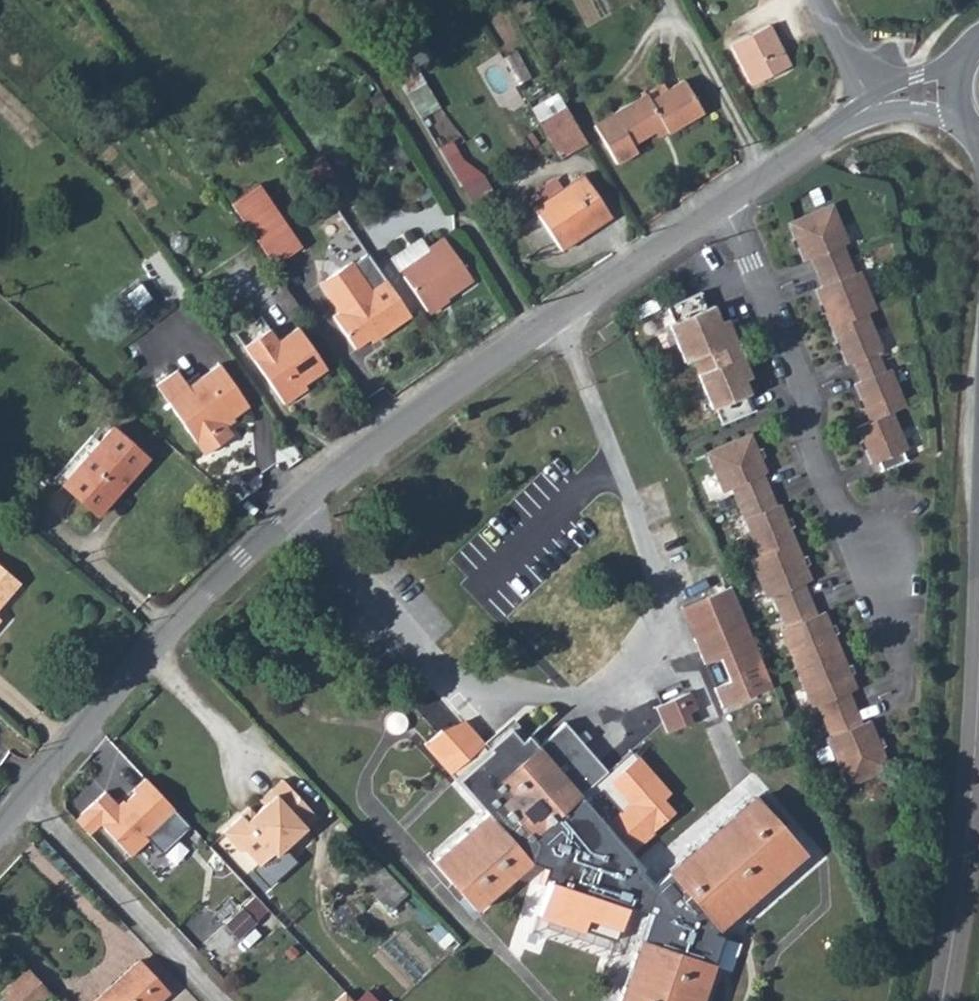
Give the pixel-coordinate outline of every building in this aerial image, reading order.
[(790,66),(769,25),(730,45),(751,86),(790,66)] [(646,94),(613,114),(620,126),(601,138),(617,164),(637,152),(633,144),(663,126),(668,133),(703,113),(684,80),(650,100),(646,94)] [(587,144),(565,107),(538,122),(560,159),(587,144)] [(601,138),(620,126),(613,114),(593,126),(601,138)] [(472,207),(494,197),(483,175),(462,185),(472,207)] [(611,217),(583,175),(534,208),(561,250),(611,217)] [(231,205),(274,267),(302,247),(260,186),(231,205)] [(832,204),(787,223),(803,261),(810,258),(821,287),(815,290),(846,365),(852,362),(860,382),(854,384),(870,421),(856,427),(871,464),(878,462),(882,471),(906,461),(902,452),(907,450),(892,412),(906,406),(890,369),(885,371),(877,353),(883,350),(867,313),(877,309),(861,271),(855,273),(843,245),(848,242),(832,204)] [(430,251),(421,238),(391,259),(427,312),(473,280),(445,240),(430,251)] [(411,317),(368,254),(353,264),(351,262),(319,284),(339,313),(333,317),(355,350),(370,340),(372,343),(411,317)] [(706,309),(699,292),(667,306),(673,323),(668,325),(684,362),(691,359),(697,374),(723,364),(717,349),(729,344),(713,306),(706,309)] [(619,331),(613,321),(597,331),(604,341),(619,331)] [(277,341),(269,329),(244,347),(285,405),(301,393),(298,389),(326,369),(298,327),(277,341)] [(723,364),(697,374),(712,409),(715,408),(722,424),(753,411),(747,395),(750,394),(735,359),(723,364)] [(187,387),(176,371),(155,385),(204,455),(232,435),(223,423),(248,405),(219,364),(187,387)] [(148,458),(112,427),(61,484),(97,516),(148,458)] [(750,434),(705,453),(721,491),(730,487),(759,556),(750,560),(766,598),(771,596),(785,628),(780,630),(811,707),(816,705),(830,737),(827,738),(846,786),(889,768),(869,720),(862,724),(848,692),(857,688),(824,612),(816,615),(803,583),(811,580),(780,504),(776,506),(763,474),(766,472),(750,434)] [(20,584),(0,567),(0,607),(20,584)] [(731,588),(682,608),(705,665),(718,659),(727,682),(709,689),(718,711),(772,689),(731,588)] [(696,709),(689,694),(655,708),(667,733),(692,722),(688,713),(696,709)] [(464,721),(427,743),(449,772),(484,744),(464,721)] [(704,992),(706,993),(711,978),(709,977),(712,965),(709,965),(719,936),(711,933),(728,919),(730,922),(742,912),(740,909),(755,896),(757,899),(769,888),(767,886),(782,872),(784,875),(796,864),(793,862),(802,854),(753,798),(745,805),(743,803),(731,813),(733,816),(718,829),(715,827),(704,837),(706,840),(691,853),(688,850),(677,861),(679,864),(654,885),(642,871),(643,867),(631,851),(654,834),(652,831),(675,813),(663,799),(671,794),(638,758),(610,781),(628,803),(604,822),(580,795),(607,771),(565,722),(538,746),(528,735),(520,742),(510,730),(490,747),(492,750),(463,775),(459,780),(463,785),(462,786),(487,814),(432,862),(475,910),(532,863),(546,868),(543,876),(550,879),(539,916),(584,929),(587,919),(619,931),(628,909),(629,906),(655,914),(645,942),(641,941),(638,952),(634,951),(629,966),(632,967),(626,986),(623,985),(617,1000),(620,1000),(700,1000),(704,992)] [(100,824),(130,856),(177,812),(146,778),(133,790),(136,793),(120,808),(105,791),(86,809),(100,824)] [(306,828),(297,818),(308,808),(283,780),(260,800),(264,805),(247,821),(242,815),(223,832),(238,850),(245,850),(258,866),(273,853),(279,853),(306,828)] [(306,828),(317,818),(308,808),(297,818),(306,828)] [(100,824),(86,809),(78,816),(92,831),(100,824)] [(354,878),(386,911),(405,893),(372,860),(354,878)] [(230,895),(212,912),(225,927),(244,910),(230,895)] [(138,961),(95,1000),(160,1000),(168,993),(138,961)] [(27,968),(1,993),(8,1000),(43,1000),(51,994),(27,968)] [(345,992),(336,1000),(353,1000),(345,992)]
